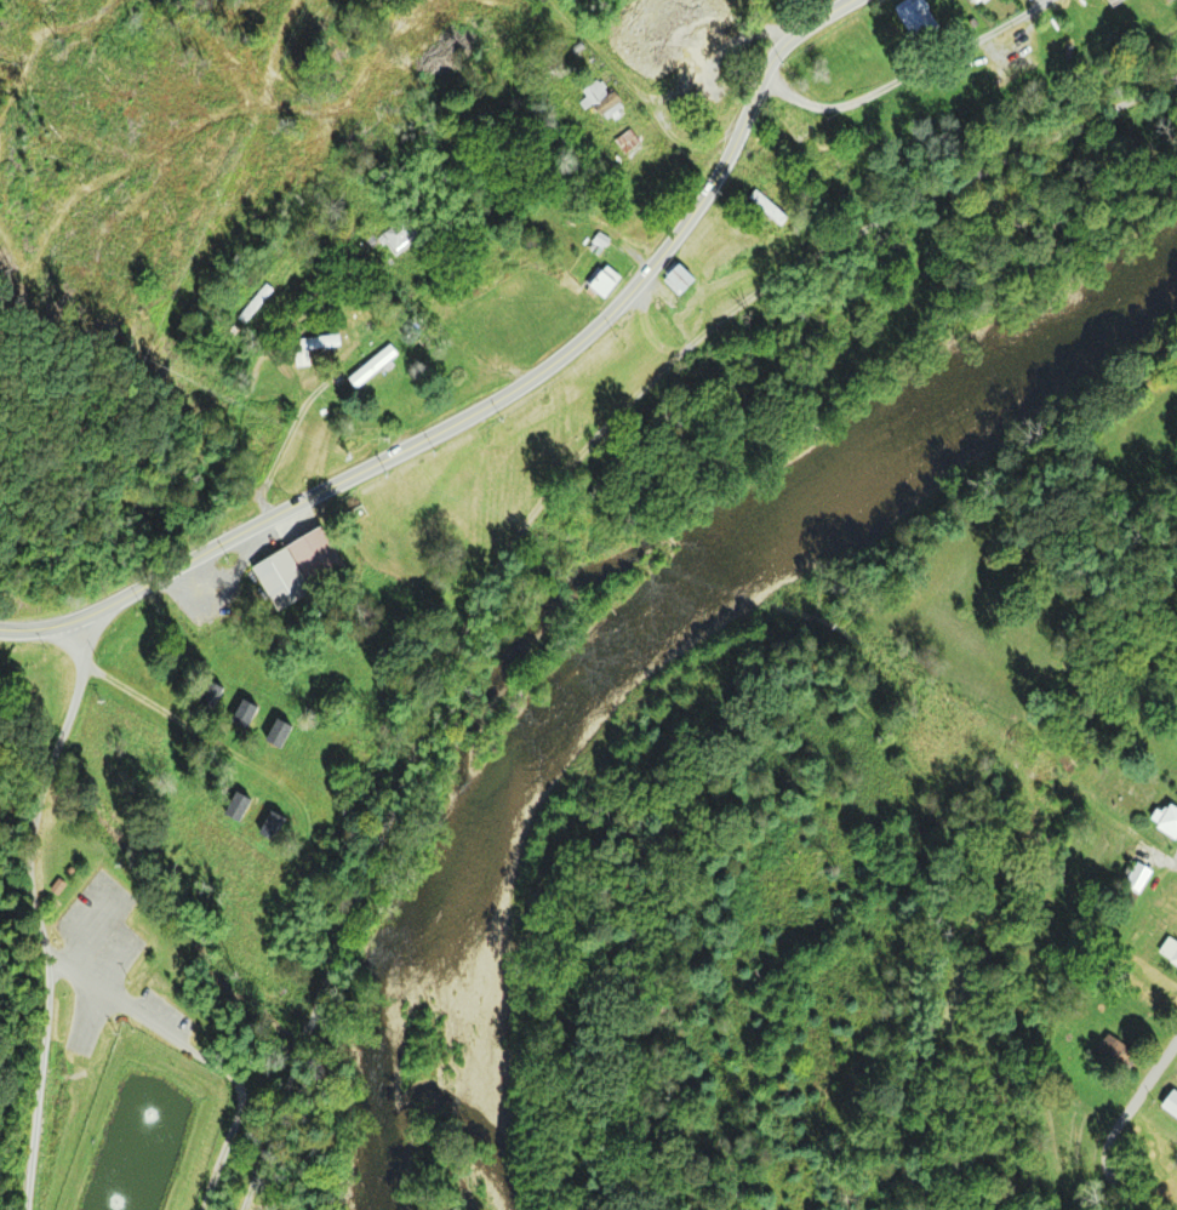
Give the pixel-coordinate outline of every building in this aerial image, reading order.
[(896,7),(906,0),(921,0),(938,24),(916,39),(896,7)] [(979,10),(991,0),(970,0),(979,10)] [(1113,8),(1107,0),(1128,0),(1113,8)] [(602,116),(596,108),(616,92),(623,102),(602,116)] [(625,153),(617,142),(632,131),(640,142),(625,153)] [(751,203),(784,231),(792,221),(759,193),(751,203)] [(399,256),(381,233),(402,217),(419,240),(399,256)] [(607,301),(584,285),(596,267),(619,281),(607,301)] [(681,297),(665,284),(681,267),(696,280),(681,297)] [(245,324),(238,316),(267,284),(274,291),(245,324)] [(302,350),(341,350),(341,340),(302,340),(302,350)] [(359,387),(350,377),(392,346),(399,356),(359,387)] [(314,595),(287,547),(324,526),(352,575),(314,595)] [(252,567),(287,547),(314,595),(279,616),(252,567)] [(245,696),(262,704),(250,727),(233,719),(245,696)] [(280,717),(297,725),(285,748),(268,738),(280,717)] [(239,789),(256,798),(244,821),(227,812),(239,789)] [(1172,804),(1176,807),(1176,839),(1158,826),(1172,804)] [(272,810),(288,820),(276,843),(259,833),(272,810)] [(1136,897),(1120,885),(1138,860),(1155,871),(1136,897)] [(1171,934),(1176,938),(1176,967),(1156,953),(1171,934)] [(1096,1050),(1108,1032),(1132,1048),(1121,1066),(1096,1050)]
